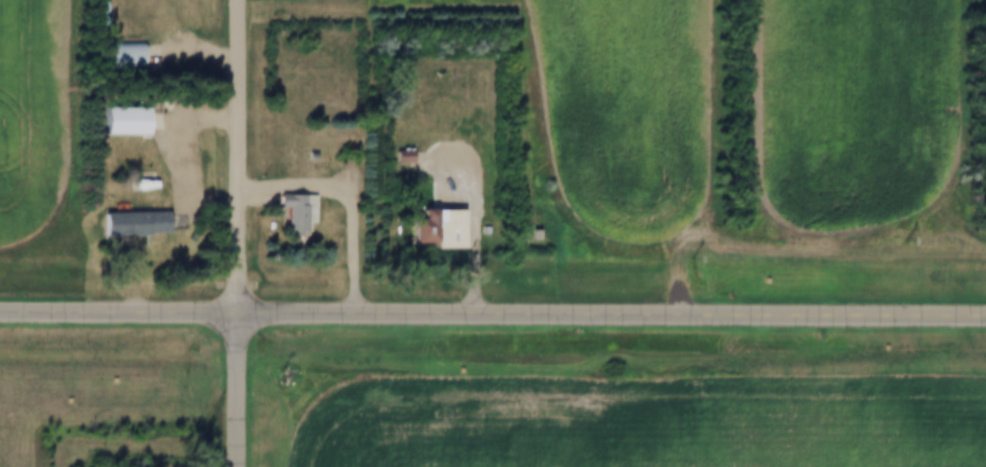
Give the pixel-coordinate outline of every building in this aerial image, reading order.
[(91,14),(95,13),(97,10),(97,6),(95,2),(91,1),(88,2),(85,6),(85,10),(88,13),(91,14)] [(90,30),(94,29),(96,26),(96,22),(94,18),(90,17),(86,18),(84,22),(84,26),(86,29),(90,30)] [(133,41),(133,65),(98,65),(98,41),(133,41)] [(92,111),(134,111),(134,136),(92,136),(92,111)] [(408,150),(394,149),(393,161),(407,162),(408,150)] [(385,153),(403,153),(403,163),(385,163),(385,153)] [(131,189),(155,189),(155,172),(131,172),(131,189)] [(271,196),(306,196),(306,224),(297,224),(297,237),(275,237),(275,209),(271,209),(271,196)] [(409,211),(451,211),(451,250),(421,250),(421,246),(401,246),(401,221),(409,221),(409,211)] [(91,214),(158,214),(158,233),(139,233),(139,237),(91,237),(91,214)] [(518,238),(539,238),(539,228),(518,228),(518,238)] [(509,231),(530,231),(530,241),(509,241),(509,231)]
